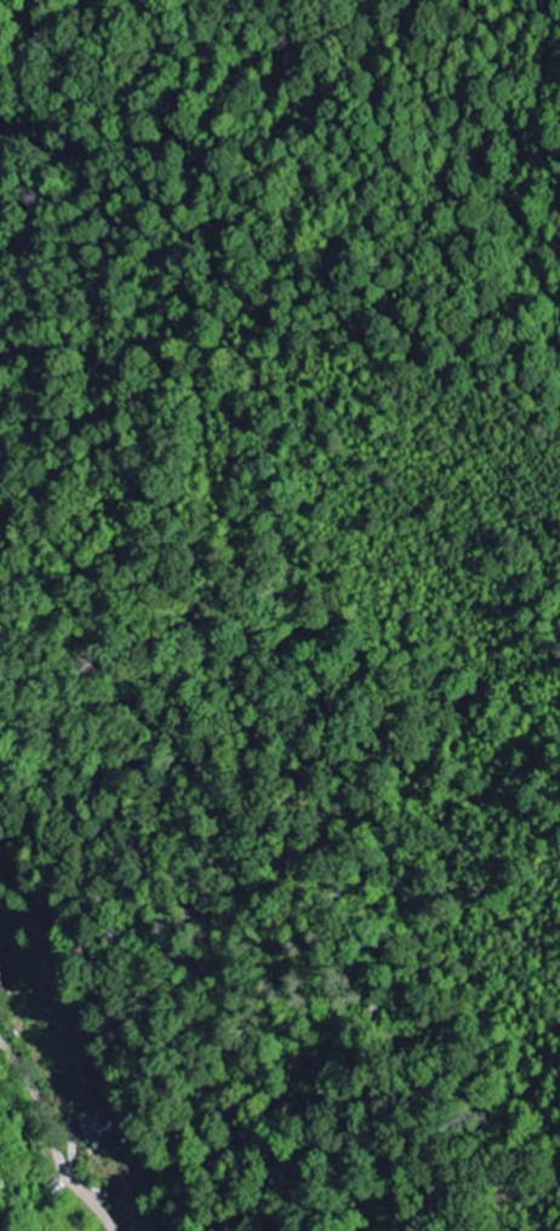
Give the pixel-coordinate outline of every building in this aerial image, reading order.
[(115,1143),(102,1107),(79,1115),(92,1151),(115,1143)] [(155,1215),(132,1221),(134,1230),(159,1230),(155,1215)]
